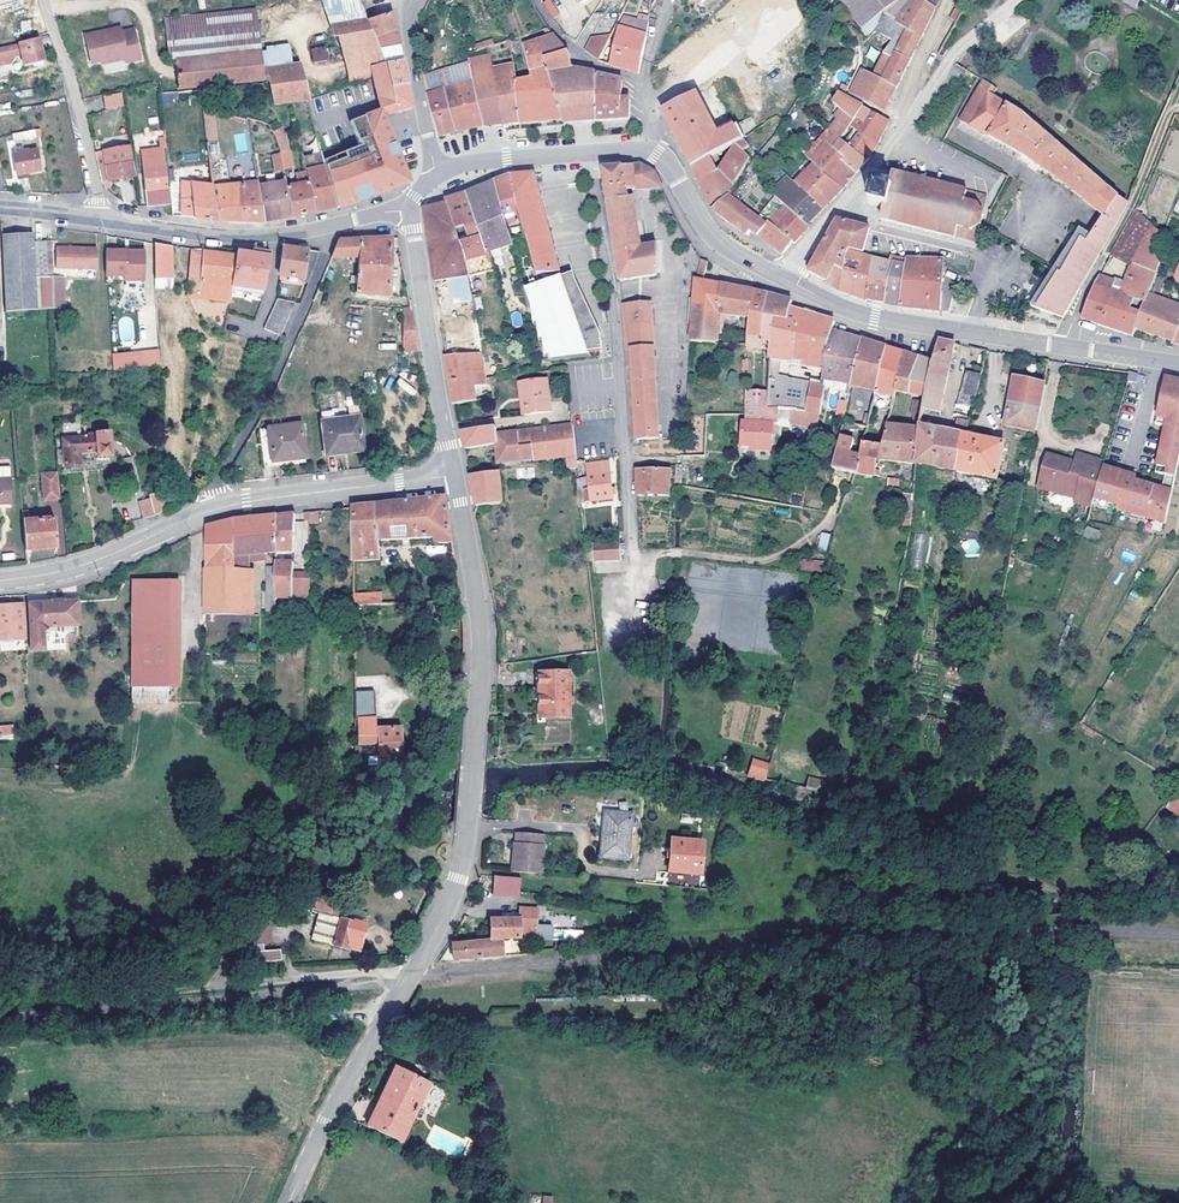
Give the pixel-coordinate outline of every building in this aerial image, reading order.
[(330,27),(365,21),(359,0),(321,0),(330,27)] [(542,2),(553,17),(560,12),(550,0),(545,0),(542,2)] [(862,30),(900,0),(838,0),(862,30)] [(863,70),(850,94),(885,113),(935,9),(921,0),(913,0),(898,24),(884,14),(875,30),(893,40),(875,76),(863,70)] [(935,9),(939,0),(921,0),(935,9)] [(171,19),(175,62),(258,55),(254,11),(171,19)] [(383,15),(365,21),(374,39),(396,30),(394,21),(392,12),(383,15)] [(170,62),(175,62),(171,19),(166,19),(170,62)] [(639,71),(648,25),(624,19),(619,29),(611,67),(638,74),(639,71)] [(374,39),(365,21),(330,27),(336,46),(342,65),(380,52),(380,50),(374,39)] [(396,30),(374,39),(380,50),(400,46),(396,30)] [(129,63),(142,59),(133,31),(121,35),(114,37),(112,33),(86,42),(95,68),(104,64),(105,67),(128,60),(129,63)] [(525,82),(516,84),(520,123),(537,122),(563,119),(545,60),(569,53),(554,36),(524,46),(533,80),(535,89),(527,91),(525,82)] [(592,38),(585,52),(595,60),(598,61),(611,36),(592,38)] [(38,39),(19,43),(21,53),(24,66),(43,61),(38,39)] [(477,48),(493,44),(491,39),(475,43),(477,48)] [(21,53),(19,43),(0,48),(0,63),(0,65),(10,62),(15,55),(21,53)] [(400,46),(380,50),(380,52),(342,65),(347,80),(370,71),(383,66),(402,60),(400,46)] [(333,47),(311,51),(313,63),(334,59),(333,47)] [(258,55),(175,62),(178,94),(184,94),(201,92),(267,85),(273,106),(291,103),(309,101),(312,100),(303,65),(297,66),(294,53),(258,55)] [(573,69),(569,53),(545,60),(563,119),(564,124),(579,123),(585,123),(597,122),(596,74),(573,69)] [(489,56),(468,61),(469,66),(485,126),(493,126),(504,125),(492,69),(489,56)] [(404,67),(402,60),(383,66),(390,89),(407,84),(404,67)] [(492,69),(504,125),(513,124),(520,123),(516,84),(514,64),(492,69)] [(390,89),(383,66),(370,71),(372,76),(382,107),(385,116),(397,113),(390,89)] [(463,132),(485,126),(469,66),(445,72),(445,76),(449,91),(428,97),(440,138),(463,132)] [(372,76),(370,71),(347,80),(349,85),(372,76)] [(596,74),(597,122),(614,121),(629,120),(629,118),(630,102),(630,101),(622,100),(622,81),(601,75),(596,74)] [(425,78),(428,97),(449,91),(445,76),(437,78),(436,75),(425,78)] [(533,80),(525,82),(527,91),(535,89),(533,80)] [(1128,205),(1023,114),(989,94),(993,87),(982,81),(959,121),(1031,160),(1040,167),(1068,188),(1105,218),(1092,237),(1080,230),(1054,273),(1048,282),(1047,284),(1032,308),(1064,319),(1103,246),(1122,214),(1128,205)] [(407,84),(390,89),(397,113),(412,108),(409,93),(407,84)] [(848,92),(839,87),(835,93),(839,95),(834,103),(839,107),(844,111),(853,120),(862,107),(852,101),(845,98),(848,92)] [(201,92),(184,94),(185,100),(202,98),(201,92)] [(735,126),(719,134),(697,93),(662,111),(667,120),(684,154),(691,168),(716,154),(741,139),(742,138),(735,126)] [(121,95),(104,99),(106,111),(123,107),(121,95)] [(637,103),(630,102),(629,118),(636,118),(637,103)] [(385,116),(382,107),(350,119),(360,144),(336,154),(350,206),(388,191),(410,182),(394,140),(385,116)] [(844,111),(839,107),(832,116),(837,120),(844,111)] [(862,107),(853,120),(848,127),(878,146),(882,138),(890,121),(862,107)] [(213,108),(202,110),(208,141),(219,139),(213,108)] [(826,134),(807,157),(809,159),(820,169),(833,150),(848,127),(853,120),(844,111),(837,120),(826,134)] [(878,146),(848,127),(833,150),(857,173),(873,153),(878,146)] [(35,136),(34,130),(12,134),(13,141),(35,136)] [(788,139),(780,132),(763,153),(747,172),(749,174),(755,179),(788,139)] [(284,135),(277,136),(280,154),(282,169),(290,168),(284,135)] [(716,154),(691,168),(705,195),(713,211),(730,197),(732,194),(733,192),(751,159),(743,151),(748,147),(744,142),(736,147),(721,170),(716,168),(713,162),(718,158),(716,154)] [(208,153),(219,153),(219,143),(209,143),(208,153)] [(304,166),(300,145),(291,147),(295,167),(304,166)] [(96,159),(102,183),(111,181),(133,177),(127,146),(104,151),(105,157),(96,159)] [(206,221),(218,223),(209,163),(206,148),(200,149),(204,186),(183,185),(181,218),(206,221)] [(36,149),(14,153),(17,175),(40,171),(36,149)] [(146,208),(171,206),(169,186),(167,187),(163,149),(140,151),(146,208)] [(857,173),(833,150),(820,169),(843,190),(848,184),(857,173)] [(280,154),(252,158),(264,223),(278,221),(291,218),(286,188),(282,169),(280,154)] [(319,161),(321,171),(328,210),(350,206),(336,154),(319,161)] [(227,161),(209,163),(218,223),(258,223),(264,223),(252,158),(240,159),(244,183),(231,185),(227,161)] [(240,159),(227,161),(231,185),(244,183),(240,159)] [(797,185),(823,210),(833,200),(843,190),(820,169),(809,159),(801,170),(806,174),(797,185)] [(628,191),(661,188),(654,173),(642,165),(637,166),(626,167),(604,169),(608,196),(609,201),(618,264),(620,282),(656,277),(657,268),(659,268),(657,246),(642,248),(634,198),(630,199),(628,191)] [(328,210),(321,171),(306,174),(314,213),(325,211),(328,210)] [(882,220),(885,221),(950,237),(965,241),(976,244),(987,196),(894,173),(891,186),(874,182),(871,193),(869,203),(885,207),(882,220)] [(314,213),(306,174),(298,175),(300,185),(286,188),(291,218),(303,216),(314,213)] [(539,271),(540,274),(546,273),(559,273),(554,254),(540,195),(538,187),(534,174),(515,176),(526,222),(539,271)] [(496,184),(508,227),(526,222),(515,176),(508,179),(496,184)] [(793,181),(788,177),(771,194),(785,206),(807,226),(811,223),(823,210),(797,185),(793,181)] [(488,186),(468,194),(485,254),(491,252),(510,245),(514,244),(508,227),(496,184),(488,186)] [(465,255),(469,277),(477,275),(495,271),(491,252),(485,254),(468,194),(451,200),(447,202),(448,205),(465,255)] [(730,197),(713,211),(748,236),(751,232),(754,234),(768,244),(782,254),(793,243),(794,244),(802,236),(809,228),(807,226),(785,206),(767,224),(730,197)] [(465,255),(448,205),(436,208),(424,211),(436,281),(454,279),(459,300),(463,299),(465,317),(476,316),(472,297),(469,277),(465,255)] [(1134,211),(1110,257),(1129,267),(1151,228),(1134,211)] [(825,245),(810,273),(830,283),(836,269),(845,273),(850,253),(850,250),(862,253),(869,229),(837,221),(826,242),(825,245)] [(1125,334),(1132,337),(1135,329),(1149,295),(1160,265),(1154,255),(1162,234),(1151,228),(1129,267),(1124,281),(1117,278),(1116,281),(1113,289),(1096,283),(1094,288),(1081,320),(1087,322),(1125,334)] [(34,233),(2,235),(4,265),(6,310),(21,310),(54,308),(53,281),(53,276),(53,258),(52,241),(34,241),(34,233)] [(339,240),(327,268),(338,272),(341,257),(359,257),(355,292),(390,296),(392,238),(376,239),(339,240)] [(173,246),(155,243),(155,280),(174,279),(173,246)] [(295,248),(284,247),(280,275),(308,280),(319,252),(299,249),(295,248)] [(95,268),(96,249),(57,248),(56,266),(95,268)] [(106,259),(107,277),(117,277),(123,277),(123,281),(144,281),(145,256),(125,256),(125,251),(106,250),(106,259)] [(198,297),(203,251),(191,250),(186,296),(198,297)] [(237,256),(231,285),(264,291),(268,268),(271,253),(254,250),(252,255),(238,252),(237,256)] [(231,300),(231,293),(231,285),(237,256),(203,251),(198,297),(231,300)] [(875,258),(850,253),(845,273),(840,292),(844,294),(867,302),(867,301),(875,258)] [(893,257),(891,262),(906,265),(907,260),(893,257)] [(891,262),(875,258),(867,301),(883,303),(886,304),(886,305),(901,307),(906,265),(891,262)] [(907,260),(906,265),(901,307),(915,309),(925,310),(939,312),(941,286),(943,262),(907,260)] [(706,263),(702,262),(695,280),(690,342),(716,343),(719,314),(721,285),(703,281),(708,263),(706,263)] [(840,292),(845,273),(836,269),(830,283),(828,285),(840,292)] [(540,274),(539,271),(530,273),(535,289),(529,291),(551,363),(591,356),(590,353),(599,351),(597,334),(601,333),(577,283),(566,287),(561,277),(546,283),(546,273),(540,274)] [(1100,275),(1096,283),(1113,289),(1116,281),(1100,275)] [(65,308),(65,277),(53,276),(53,281),(54,308),(65,308)] [(231,285),(231,293),(263,297),(264,291),(231,285)] [(750,318),(747,339),(761,340),(767,295),(753,292),(721,285),(719,314),(750,318)] [(772,297),(767,295),(761,340),(747,339),(746,345),(762,347),(763,342),(772,343),(775,318),(787,321),(790,309),(792,303),(772,297)] [(1135,329),(1158,337),(1175,343),(1178,331),(1178,306),(1149,295),(1135,329)] [(280,336),(294,302),(277,300),(265,328),(280,336)] [(652,304),(624,305),(626,343),(654,343),(652,304)] [(823,390),(820,390),(833,330),(835,322),(814,316),(790,309),(787,321),(775,318),(772,343),(770,358),(768,393),(768,411),(780,412),(793,412),(818,416),(823,390)] [(403,351),(418,349),(411,311),(403,310),(403,329),(403,351)] [(820,390),(823,390),(840,393),(833,429),(842,431),(844,421),(851,386),(861,344),(862,340),(848,335),(833,330),(820,390)] [(926,398),(923,410),(941,414),(955,344),(939,341),(933,362),(926,398)] [(627,351),(633,440),(638,440),(660,439),(654,343),(626,343),(627,351)] [(861,344),(851,386),(876,392),(886,350),(873,347),(861,344)] [(876,392),(876,394),(894,399),(896,391),(905,353),(899,351),(887,347),(886,350),(876,392)] [(159,351),(142,353),(143,368),(160,367),(159,351)] [(905,353),(896,391),(910,395),(920,358),(905,353)] [(450,379),(454,405),(476,401),(473,385),(488,384),(487,379),(482,354),(447,356),(446,356),(450,379)] [(910,395),(926,398),(933,362),(923,359),(920,358),(910,395)] [(729,384),(737,383),(735,371),(727,373),(729,384)] [(958,406),(973,409),(982,376),(966,372),(958,406)] [(1130,374),(1127,383),(1137,384),(1138,376),(1130,374)] [(400,377),(396,383),(412,396),(417,390),(400,377)] [(1044,386),(1015,379),(1005,427),(1034,434),(1036,425),(1044,386)] [(1165,392),(1166,393),(1167,388),(1172,388),(1173,384),(1174,381),(1168,379),(1165,392)] [(1174,381),(1173,384),(1172,388),(1167,388),(1166,393),(1165,392),(1158,427),(1168,429),(1178,431),(1178,382),(1174,381)] [(517,386),(522,418),(550,414),(545,382),(517,386)] [(746,392),(746,410),(768,411),(768,393),(746,392)] [(320,411),(326,455),(339,453),(338,449),(362,445),(357,406),(320,411)] [(746,410),(746,415),(746,422),(773,424),(778,425),(780,412),(768,411),(746,410)] [(818,416),(793,412),(792,425),(816,428),(818,416)] [(773,424),(746,422),(743,422),(742,447),(771,448),(773,424)] [(260,429),(264,466),(273,465),(273,462),(305,458),(301,424),(260,429)] [(868,428),(853,424),(847,454),(861,457),(864,444),(868,428)] [(868,425),(868,428),(864,444),(883,446),(887,429),(868,425)] [(497,428),(464,432),(467,449),(496,445),(498,464),(567,455),(569,469),(577,468),(576,460),(572,426),(497,435),(497,428)] [(887,429),(883,446),(882,461),(900,463),(904,428),(888,426),(887,429)] [(921,427),(921,430),(917,465),(955,473),(962,436),(921,427)] [(921,430),(904,428),(900,463),(917,465),(921,430)] [(1168,429),(1166,435),(1178,438),(1178,431),(1168,429)] [(63,451),(57,452),(58,465),(64,464),(65,466),(81,465),(80,452),(97,451),(98,457),(112,456),(110,430),(95,432),(94,435),(62,438),(63,451)] [(1166,435),(1157,475),(1167,477),(1164,490),(1137,485),(1133,502),(1124,500),(1128,483),(1129,478),(1102,473),(1095,499),(1118,506),(1117,510),(1166,520),(1176,473),(1178,461),(1178,438),(1166,435)] [(962,436),(955,473),(997,482),(1005,444),(962,436)] [(883,446),(864,444),(861,457),(857,474),(875,478),(875,475),(878,461),(882,461),(883,446)] [(837,453),(834,470),(855,474),(857,474),(861,457),(847,454),(837,453)] [(1102,473),(1104,467),(1079,460),(1077,467),(1054,461),(1046,489),(1080,498),(1078,505),(1092,509),(1095,499),(1102,473)] [(591,493),(593,502),(613,499),(609,463),(588,466),(591,493)] [(670,470),(636,470),(636,478),(637,497),(669,497),(670,470)] [(57,473),(43,474),(45,499),(59,497),(57,473)] [(472,477),(477,507),(503,503),(499,473),(472,477)] [(12,503),(11,480),(10,478),(0,479),(0,504),(12,503)] [(1137,485),(1128,483),(1124,500),(1133,502),(1137,485)] [(165,509),(162,492),(149,495),(150,498),(155,515),(165,509)] [(155,515),(150,498),(139,502),(143,518),(155,515)] [(420,501),(376,506),(379,540),(436,538),(437,544),(453,544),(447,498),(420,501)] [(369,507),(354,508),(354,560),(381,559),(379,540),(376,506),(369,507)] [(28,511),(22,512),(25,550),(57,547),(55,518),(29,520),(28,511)] [(279,516),(277,553),(294,553),(296,514),(292,515),(279,516)] [(267,554),(277,553),(279,516),(255,519),(239,520),(207,528),(207,614),(251,615),(252,604),(248,604),(248,556),(267,554)] [(1087,527),(1083,537),(1097,542),(1100,532),(1087,527)] [(824,532),(820,550),(827,552),(832,535),(824,532)] [(961,542),(966,556),(980,551),(975,538),(961,542)] [(588,546),(589,563),(621,561),(621,555),(624,554),(624,547),(622,547),(621,547),(621,544),(588,546)] [(277,617),(277,599),(277,562),(277,553),(267,554),(267,616),(277,617)] [(803,560),(802,570),(822,572),(823,563),(803,560)] [(277,562),(277,599),(293,599),(294,582),(299,583),(299,575),(294,575),(294,563),(277,562)] [(294,582),(293,599),(309,600),(310,575),(299,575),(299,583),(294,582)] [(133,579),(132,687),(169,687),(169,580),(133,579)] [(354,604),(382,603),(381,591),(353,593),(354,604)] [(42,627),(79,625),(78,601),(65,602),(65,600),(61,600),(58,600),(58,602),(28,602),(28,649),(42,649),(42,627)] [(24,634),(22,605),(0,606),(0,635),(24,634)] [(537,673),(538,718),(569,717),(568,672),(537,673)] [(357,720),(376,719),(375,692),(356,692),(357,720)] [(1043,718),(1043,726),(1052,728),(1054,719),(1043,718)] [(378,767),(404,766),(402,726),(377,727),(376,719),(357,720),(358,746),(377,745),(378,757),(378,767)] [(3,725),(3,734),(13,734),(13,725),(3,725)] [(378,767),(378,757),(369,757),(367,759),(367,768),(378,767)] [(752,758),(747,776),(765,781),(770,762),(752,758)] [(806,787),(820,789),(821,778),(808,777),(806,787)] [(1166,810),(1178,817),(1178,788),(1166,810)] [(604,811),(600,856),(626,859),(631,814),(604,811)] [(543,834),(518,832),(517,843),(515,842),(512,872),(541,873),(544,846),(542,845),(543,834)] [(671,838),(668,870),(700,874),(703,841),(671,838)] [(677,873),(676,882),(699,885),(700,875),(677,873)] [(519,891),(521,877),(495,875),(493,893),(518,895),(519,891)] [(332,892),(291,907),(271,909),(265,928),(286,934),(348,950),(349,948),(357,950),(364,926),(343,921),(346,909),(334,906),(332,892)] [(491,918),(492,938),(518,937),(538,939),(538,928),(537,907),(517,907),(517,913),(517,918),(501,918),(491,918)] [(367,915),(346,909),(343,921),(364,926),(367,915)] [(552,927),(538,928),(538,939),(551,940),(552,932),(552,927)] [(281,951),(286,934),(265,928),(259,949),(257,952),(281,951)] [(570,933),(552,932),(551,940),(569,942),(570,933)] [(453,959),(502,955),(501,941),(452,944),(453,959)] [(282,961),(281,951),(257,952),(259,949),(247,950),(248,963),(282,961)] [(430,1083),(396,1066),(367,1127),(402,1143),(409,1128),(397,1122),(404,1108),(415,1114),(430,1083)] [(415,1114),(404,1108),(397,1122),(409,1128),(415,1114)]
